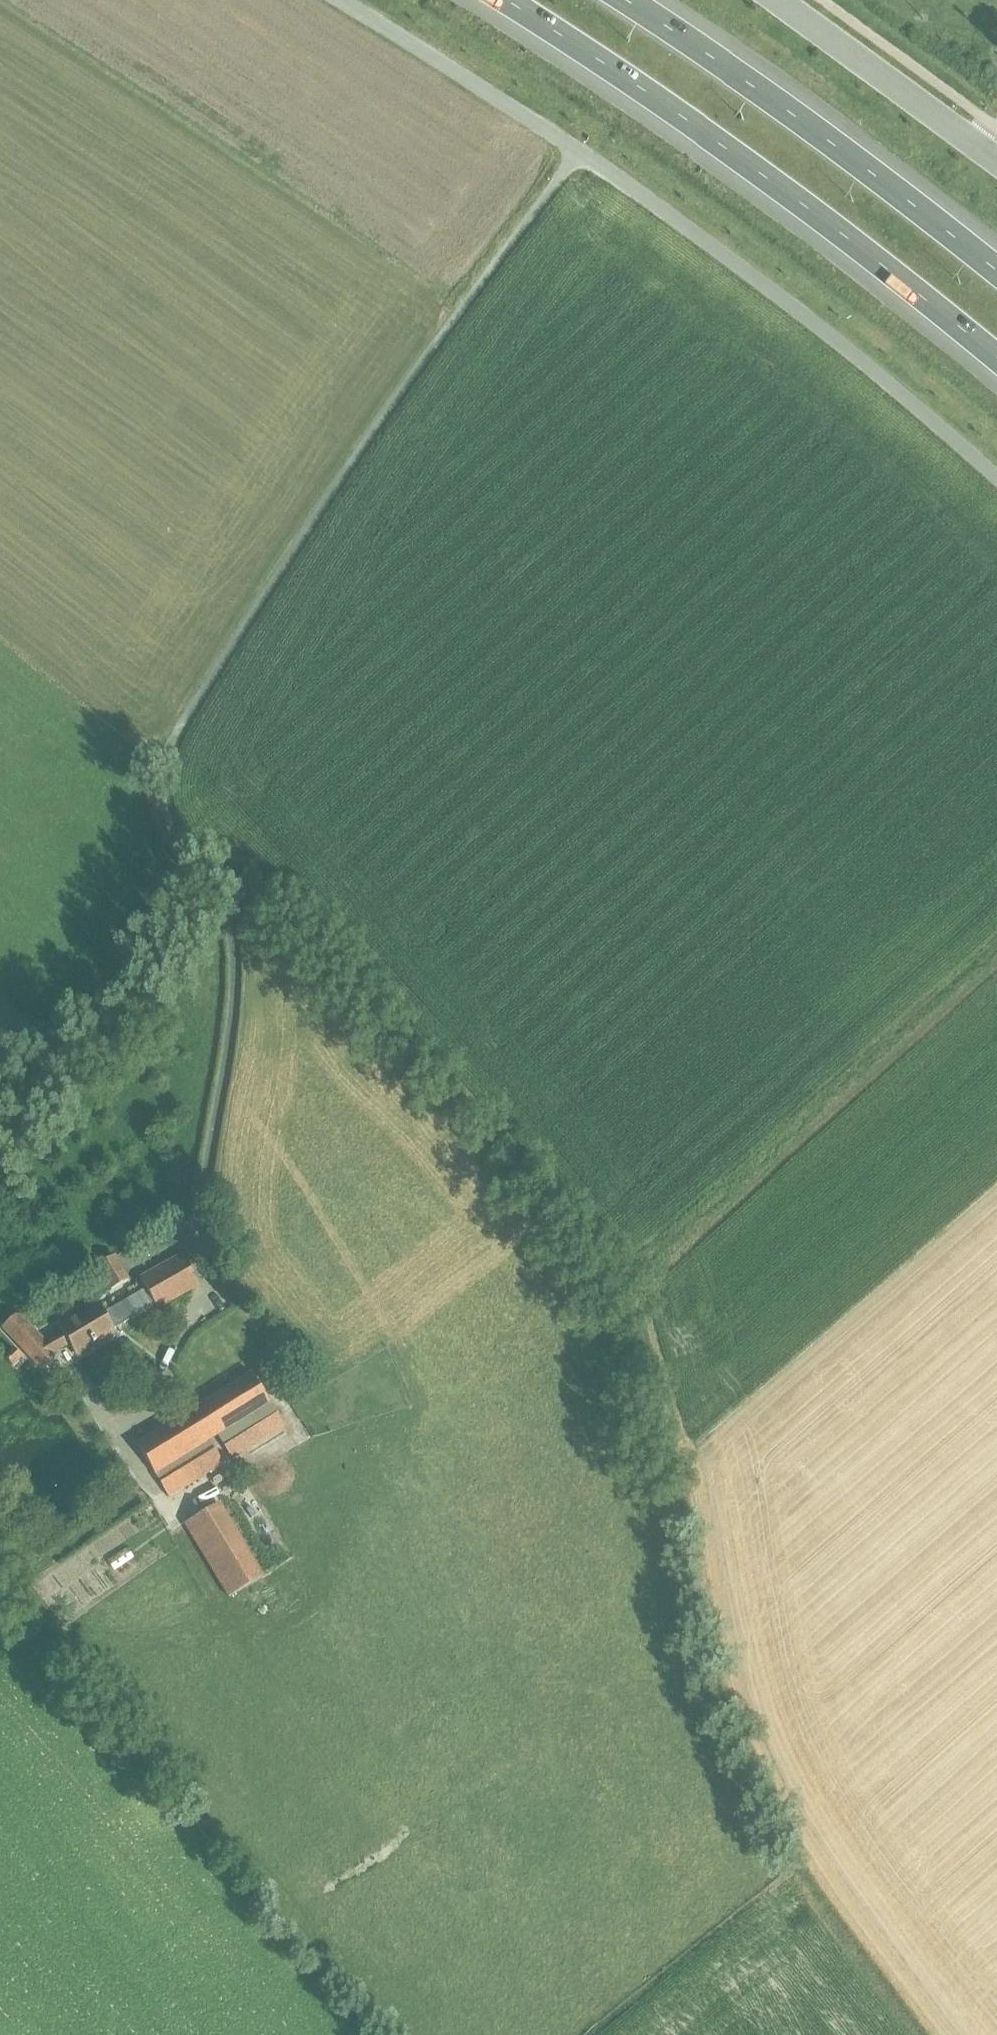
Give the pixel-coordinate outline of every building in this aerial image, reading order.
[(147,1315),(158,1309),(158,1310),(200,1286),(182,1254),(140,1277),(146,1288),(135,1295),(147,1315)] [(130,1279),(117,1255),(97,1266),(111,1290),(130,1279)] [(62,1330),(45,1340),(19,1311),(2,1328),(41,1370),(59,1355),(57,1353),(69,1344),(76,1358),(117,1334),(98,1301),(59,1324),(62,1330)] [(24,1357),(14,1347),(2,1358),(12,1368),(24,1357)] [(156,1475),(211,1440),(218,1436),(271,1403),(251,1372),(136,1443),(156,1475)] [(286,1426),(271,1403),(218,1436),(233,1459),(286,1426)] [(211,1440),(156,1475),(170,1497),(224,1464),(211,1440)] [(221,1502),(184,1523),(229,1597),(264,1575),(221,1502)]
